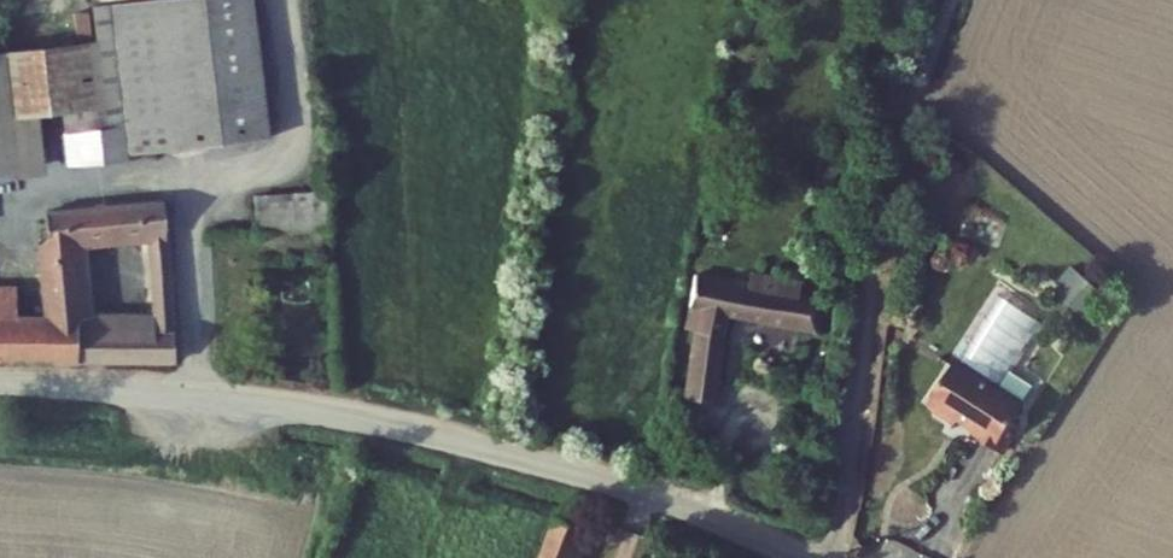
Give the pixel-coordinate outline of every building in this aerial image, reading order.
[(13,175),(6,118),(55,113),(61,164),(249,140),(231,0),(175,0),(86,9),(90,42),(0,50),(0,176),(13,175)] [(325,192),(255,194),(257,254),(327,251),(325,192)] [(43,213),(47,245),(35,247),(42,321),(19,320),(0,320),(0,362),(70,362),(69,312),(81,312),(74,243),(146,236),(150,312),(151,329),(95,328),(96,363),(168,364),(169,300),(161,200),(43,213)] [(1076,270),(1056,294),(1088,320),(1108,296),(1076,270)] [(749,286),(697,277),(692,309),(700,311),(686,391),(711,394),(721,315),(806,329),(810,303),(780,298),(783,282),(750,276),(749,286)] [(19,320),(19,291),(0,290),(0,320),(19,320)] [(1044,326),(999,297),(955,362),(1001,392),(1044,326)] [(69,312),(70,362),(96,363),(95,328),(151,329),(150,312),(81,312),(69,312)] [(1012,423),(1017,415),(1019,407),(1014,400),(1001,392),(955,362),(930,400),(937,404),(938,414),(956,424),(959,419),(976,430),(972,436),(1000,454),(1018,427),(1012,423)] [(558,557),(598,557),(599,554),(564,542),(558,557)]
